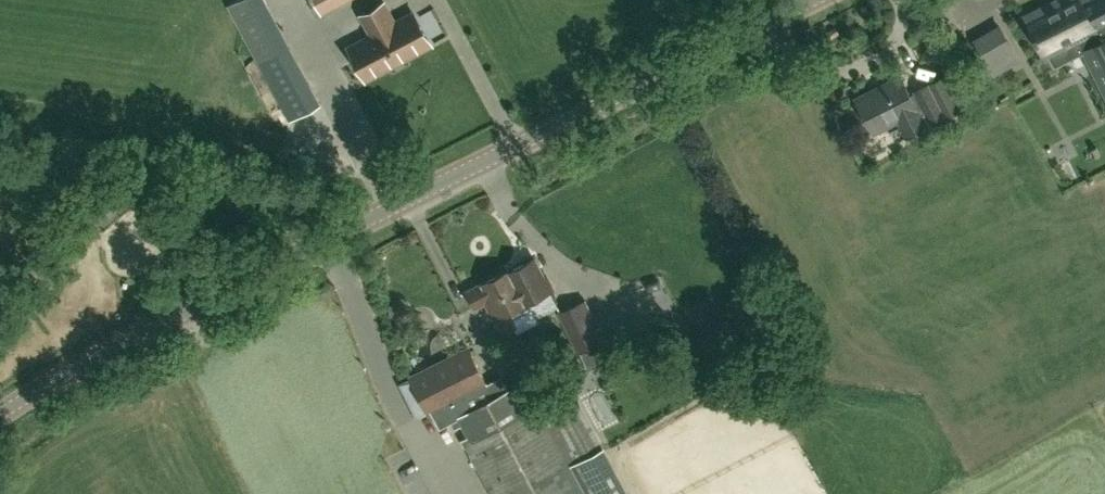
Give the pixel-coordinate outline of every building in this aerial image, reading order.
[(269,9),(265,0),(237,0),(228,5),(239,25),(269,9)] [(1072,56),(1067,47),(1090,35),(1095,45),(1084,50),(1104,92),(1104,0),(1091,0),(1082,4),(1080,0),(1057,0),(1026,16),(1029,23),(1028,24),(1033,34),(1032,35),(1035,40),(1036,40),(1041,50),(1042,50),(1046,57),(1050,55),(1054,65),(1072,56)] [(373,34),(350,46),(367,79),(432,44),(415,12),(396,22),(386,2),(363,15),(373,34)] [(1000,27),(998,27),(977,40),(975,41),(994,73),(1018,59),(1000,27)] [(259,62),(260,64),(284,110),(289,120),(320,104),(289,46),(259,62)] [(901,76),(856,99),(873,131),(901,117),(909,134),(946,115),(930,83),(910,94),(901,76)] [(105,222),(118,207),(106,197),(93,211),(105,222)] [(510,315),(515,325),(518,331),(539,321),(536,316),(558,305),(550,290),(551,289),(535,258),(510,270),(519,289),(507,295),(514,307),(511,308),(514,314),(510,315)] [(519,289),(510,270),(509,269),(483,283),(467,291),(474,306),(486,301),(502,332),(515,325),(510,315),(514,314),(511,308),(514,307),(507,295),(519,289)] [(585,300),(560,312),(579,351),(603,340),(585,300)] [(578,459),(554,415),(548,405),(561,398),(554,385),(539,393),(544,403),(524,414),(510,387),(492,397),(468,347),(407,377),(424,413),(430,410),(439,428),(451,422),(454,428),(461,424),(467,436),(463,438),(494,493),(597,493),(578,459)] [(578,402),(554,415),(578,459),(603,446),(578,402)] [(578,459),(597,493),(628,493),(603,446),(578,459)]
